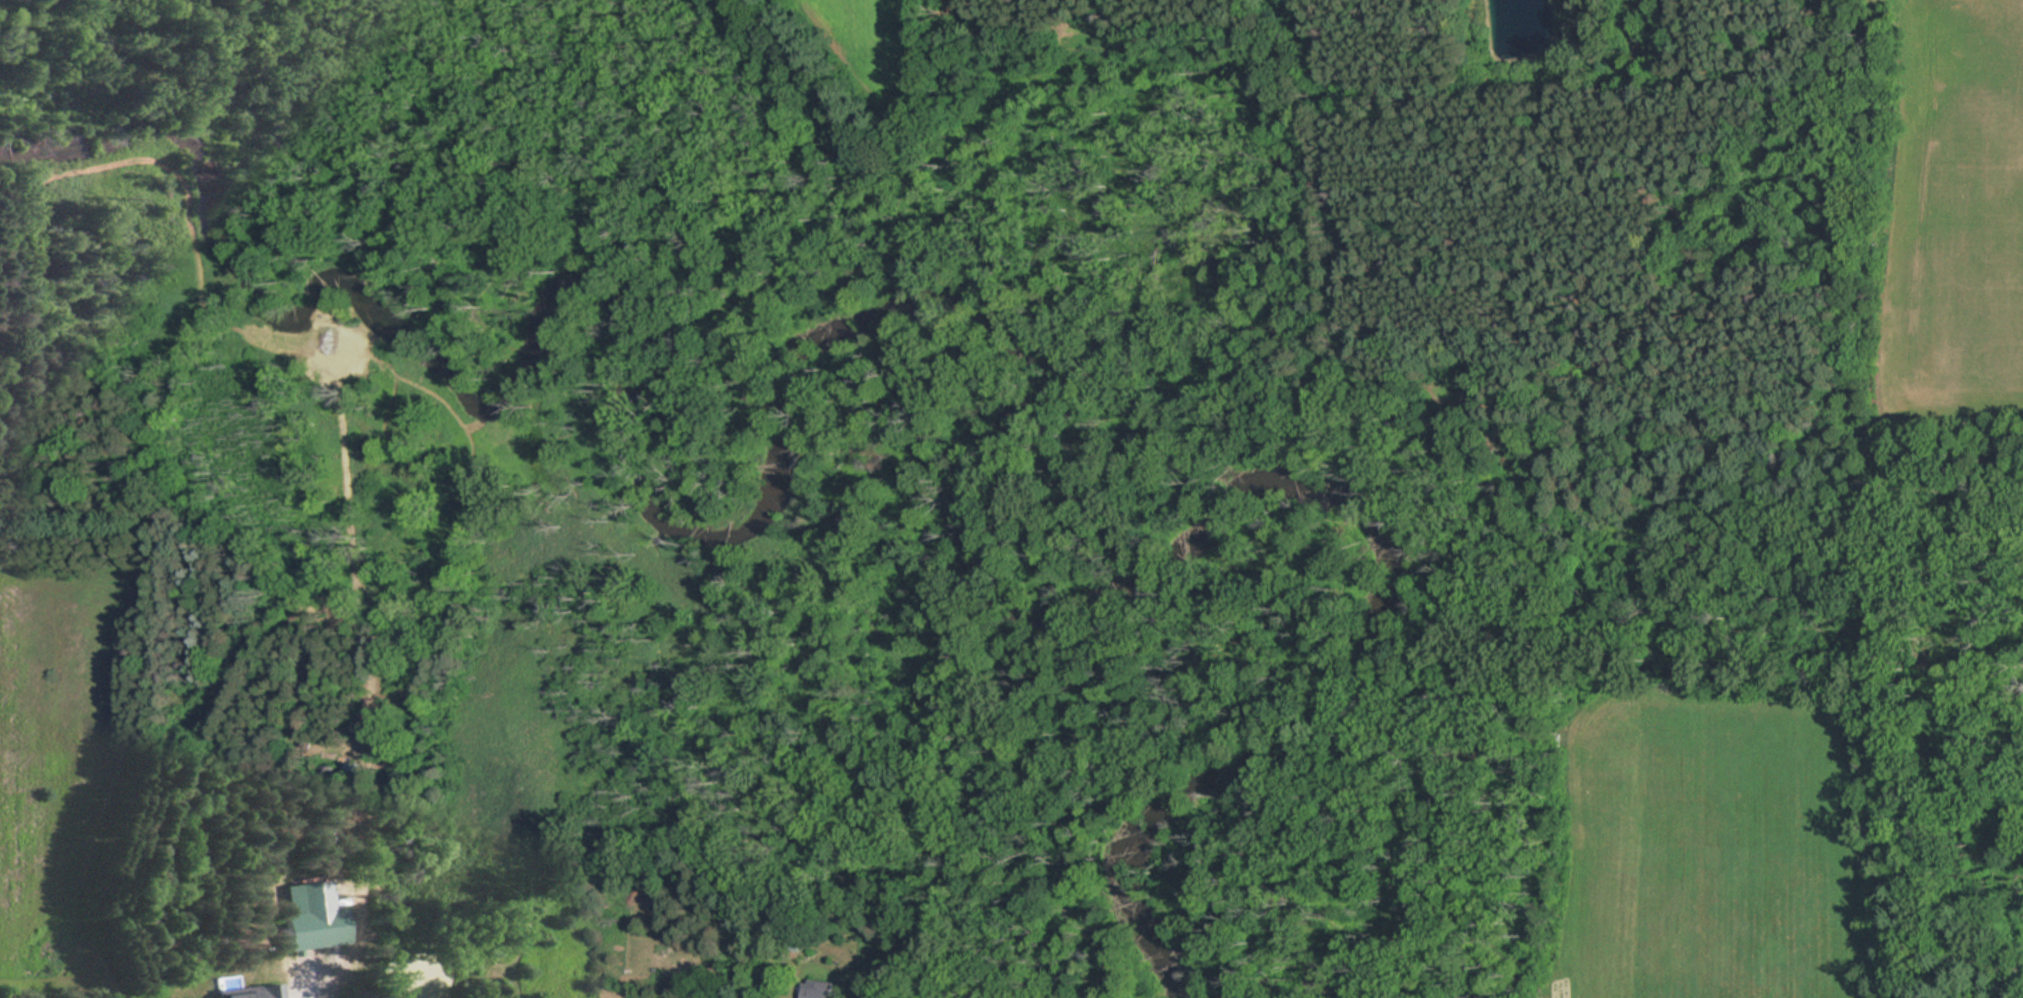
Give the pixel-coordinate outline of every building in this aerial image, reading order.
[(299,942),(343,939),(341,909),(297,912),(299,942)] [(840,983),(803,981),(802,997),(839,997),(840,983)] [(281,985),(217,991),(218,997),(283,997),(281,985)]
